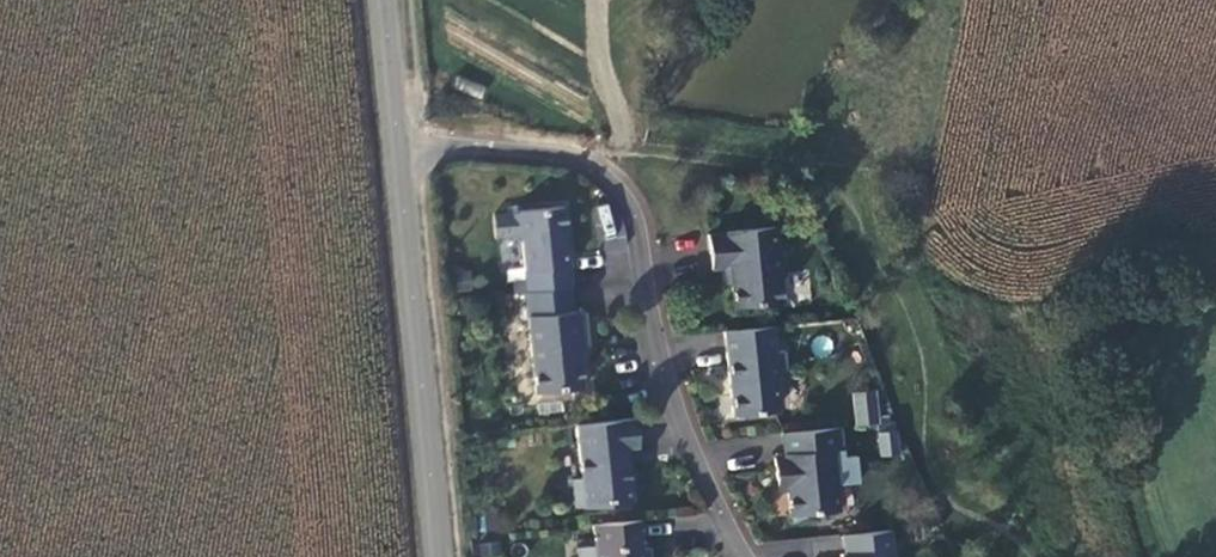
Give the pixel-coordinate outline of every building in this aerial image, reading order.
[(593,280),(595,280),(591,240),(588,238),(587,223),(589,222),(587,199),(543,203),(543,205),(537,206),(539,228),(546,233),(550,284),(593,280)] [(757,262),(760,301),(807,297),(807,273),(812,267),(809,242),(804,243),(801,220),(753,225),(754,227),(735,228),(738,263),(757,262)] [(550,284),(548,284),(558,385),(605,381),(601,334),(610,334),(608,305),(599,306),(599,304),(596,304),(593,280),(550,284)] [(797,321),(750,325),(757,409),(800,405),(804,400),(801,372),(810,371),(808,347),(799,347),(797,321)] [(850,393),(855,429),(880,425),(875,390),(850,393)] [(657,411),(598,416),(604,471),(595,472),(598,499),(607,500),(654,495),(648,441),(660,440),(657,411)] [(844,427),(787,433),(791,456),(781,457),(783,480),(788,479),(789,490),(794,490),(797,515),(799,515),(799,522),(823,520),(822,512),(844,510),(837,450),(846,449),(844,427)] [(614,518),(617,556),(665,556),(665,555),(670,555),(669,542),(664,542),(661,514),(614,518)] [(863,530),(865,553),(861,553),(861,556),(913,556),(910,526),(863,530)]
